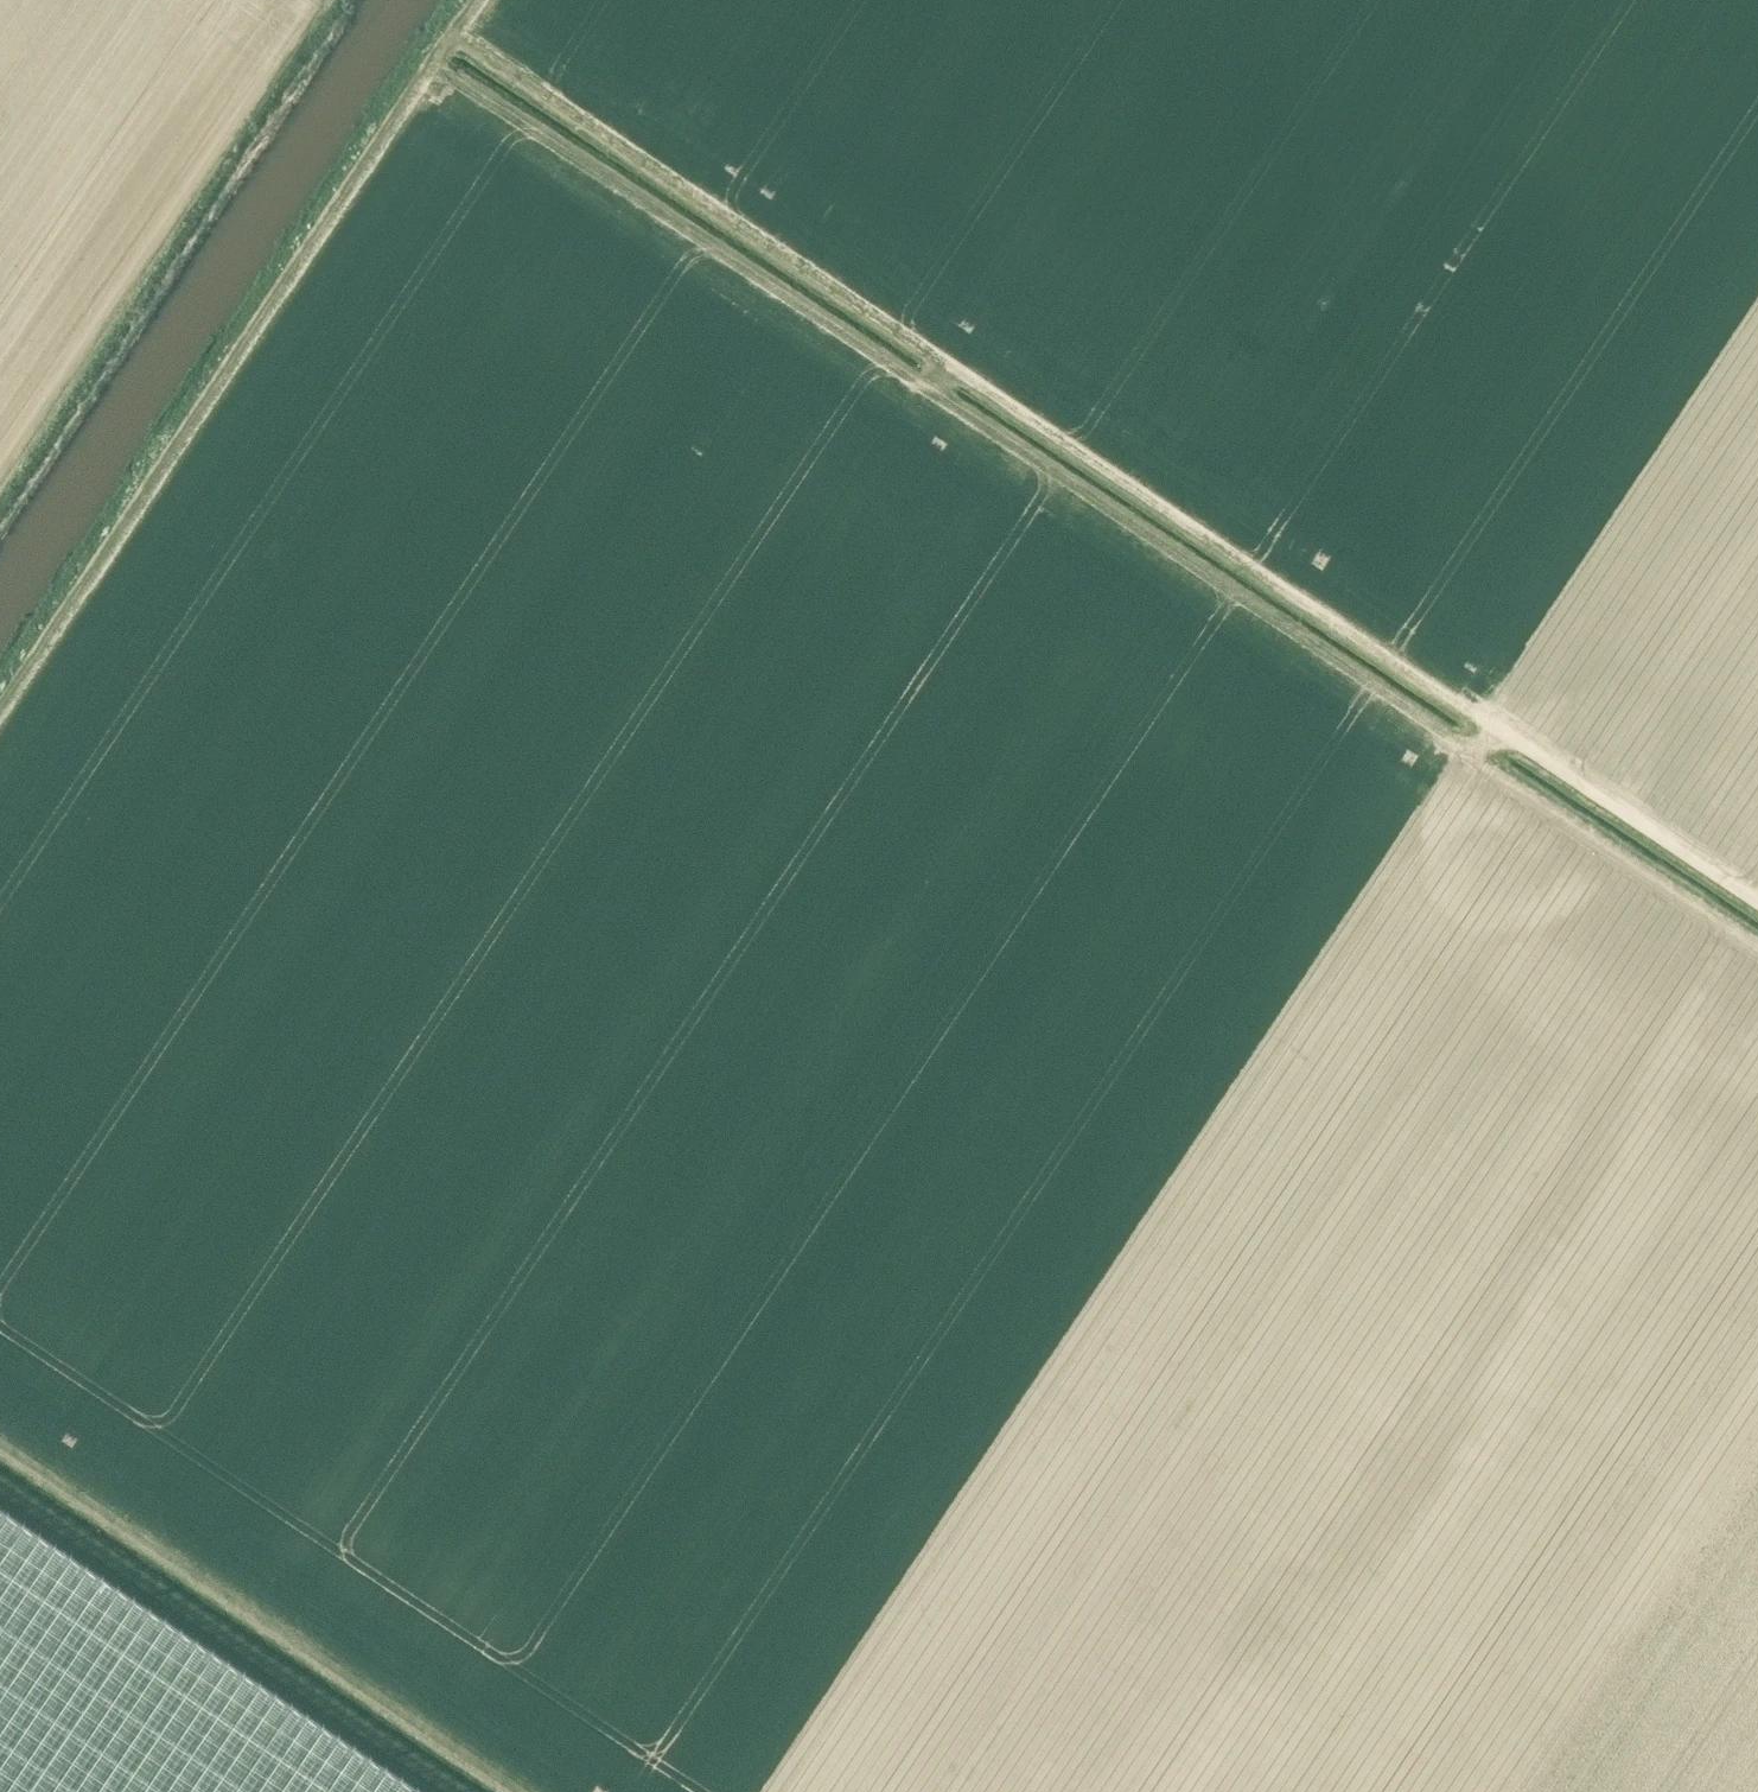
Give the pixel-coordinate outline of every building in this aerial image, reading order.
[(0,1507),(0,1791),(425,1791),(0,1507)]
